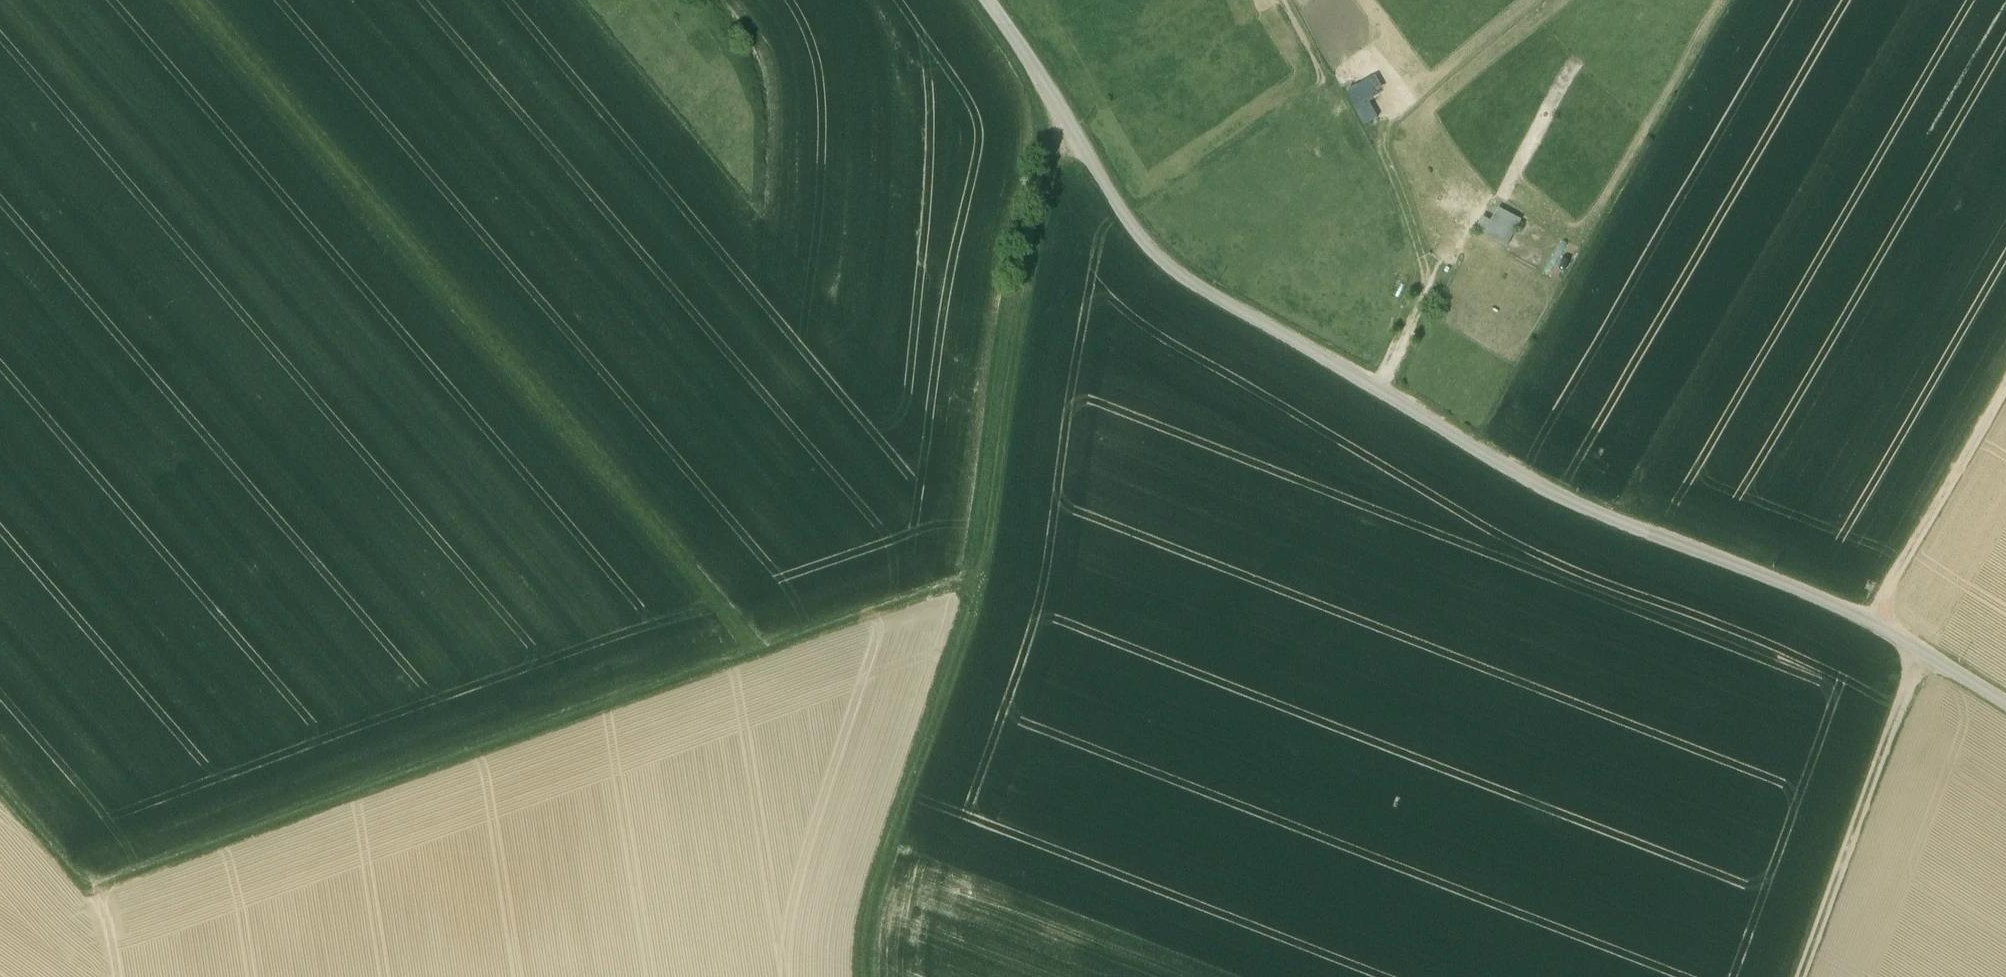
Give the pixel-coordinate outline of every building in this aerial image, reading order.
[(1348,88),(1362,119),(1375,113),(1369,98),(1383,91),(1377,76),(1348,88)] [(1490,222),(1483,217),(1475,232),(1507,246),(1521,221),(1498,209),(1490,222)]
